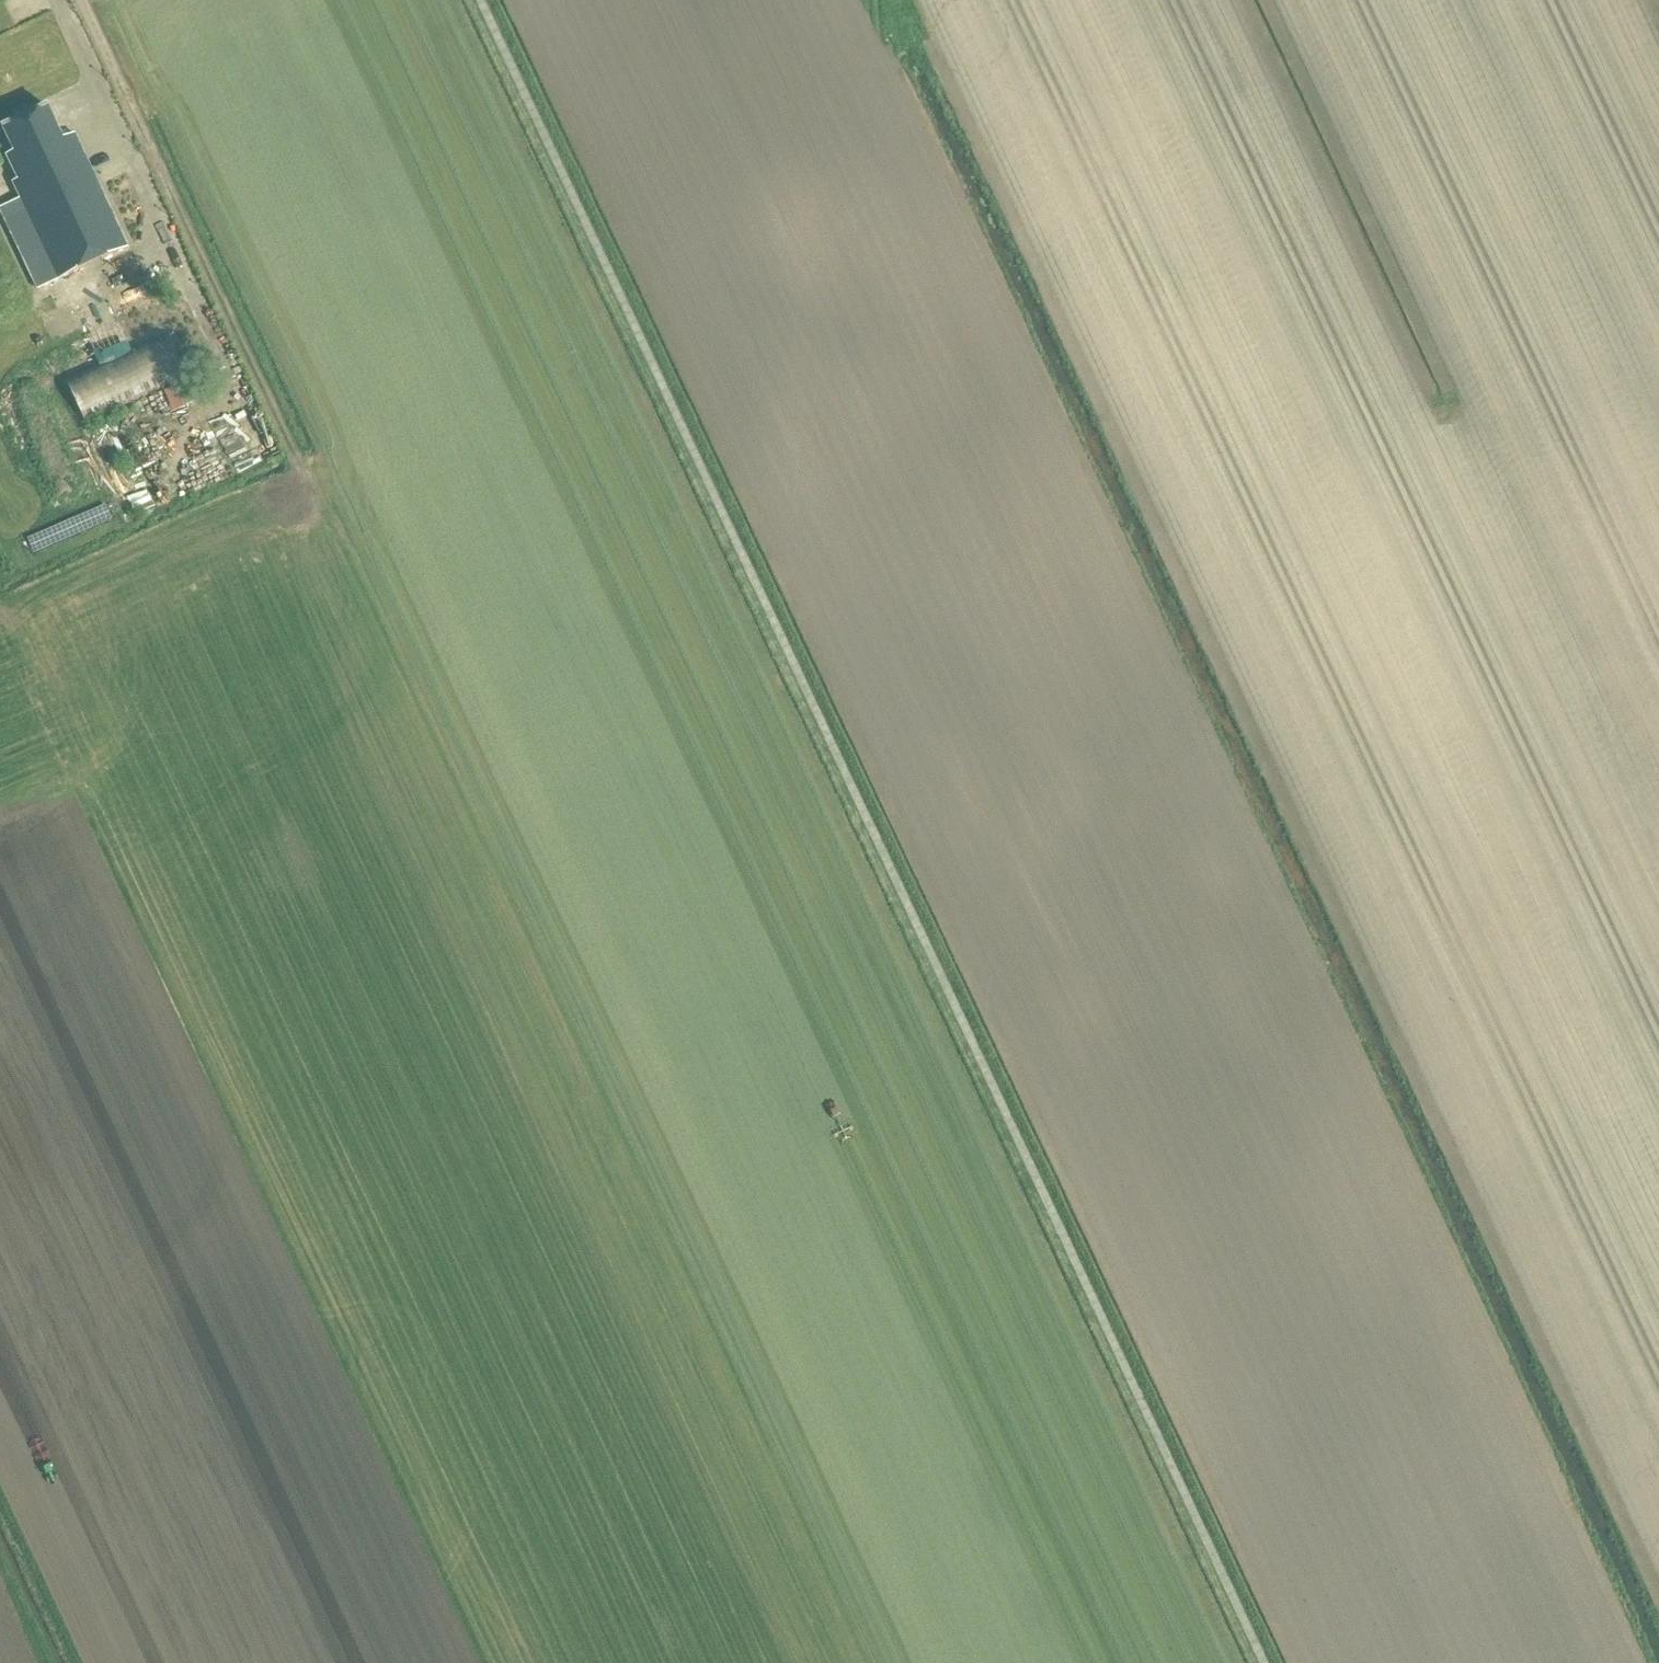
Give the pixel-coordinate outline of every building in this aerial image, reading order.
[(3,129),(15,154),(7,157),(18,181),(15,183),(23,199),(21,200),(59,282),(130,250),(76,135),(63,141),(48,108),(3,129)] [(188,378),(168,333),(66,381),(86,425),(188,378)]
